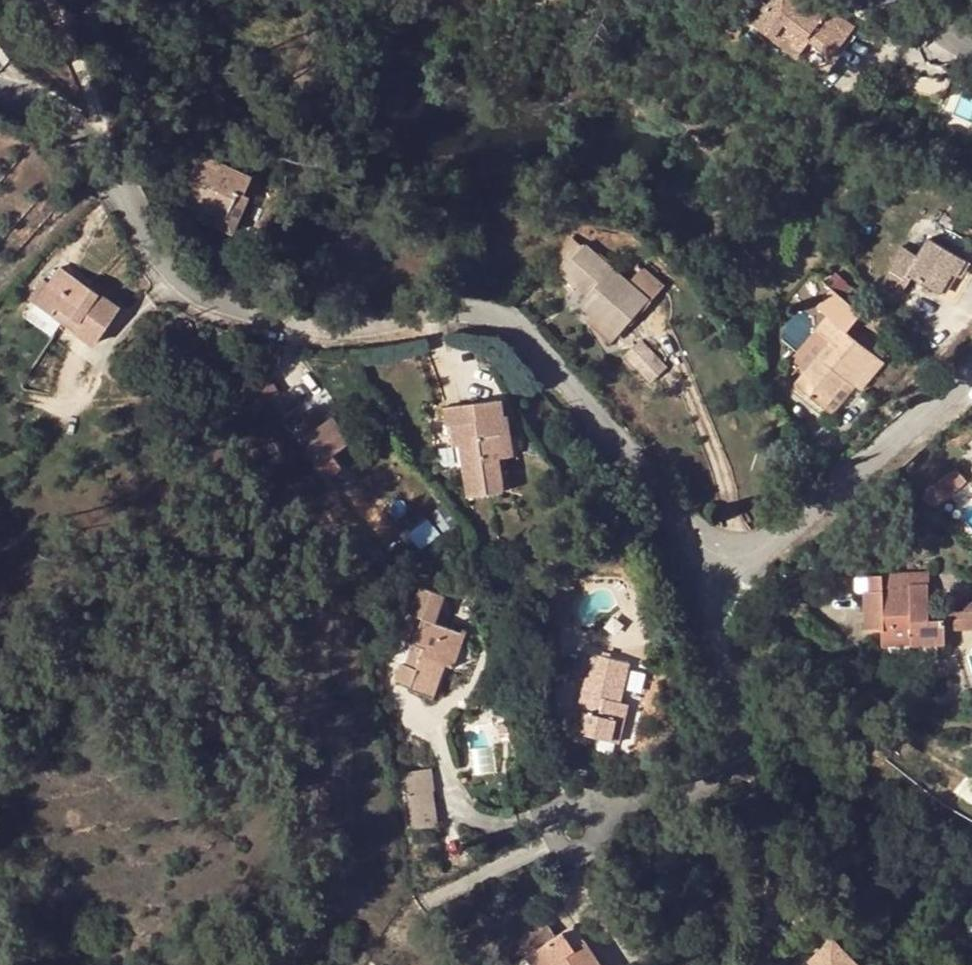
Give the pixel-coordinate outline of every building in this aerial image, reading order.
[(771,5),(757,25),(778,40),(790,24),(835,58),(852,35),(804,0),(775,0),(771,5)] [(953,85),(950,122),(971,124),(971,87),(953,85)] [(238,193),(243,195),(251,176),(201,155),(182,198),(196,204),(227,217),(238,193)] [(248,198),(243,195),(238,193),(227,217),(196,204),(191,218),(232,235),(248,198)] [(551,258),(563,269),(582,246),(571,236),(551,258)] [(906,248),(892,272),(906,280),(910,274),(914,277),(939,292),(931,239),(920,257),(906,248)] [(939,292),(954,299),(971,267),(971,263),(931,239),(939,292)] [(580,303),(594,316),(616,334),(648,298),(651,300),(662,286),(641,269),(630,281),(585,243),(582,246),(563,269),(560,271),(574,283),(586,270),(599,280),(588,294),(580,303)] [(61,268),(35,305),(51,315),(57,308),(98,338),(119,308),(61,268)] [(586,270),(574,283),(588,294),(599,280),(586,270)] [(906,280),(892,272),(885,283),(904,294),(914,277),(910,274),(906,280)] [(848,380),(854,385),(855,386),(878,356),(848,332),(862,314),(832,291),(818,308),(829,317),(818,331),(831,341),(806,373),(797,384),(826,408),(848,380)] [(57,308),(51,315),(93,344),(98,338),(57,308)] [(611,341),(616,334),(594,316),(588,322),(611,341)] [(640,338),(624,353),(651,380),(666,366),(640,338)] [(884,361),(878,356),(855,386),(861,391),(884,361)] [(264,370),(237,389),(255,416),(282,398),(264,370)] [(848,380),(826,408),(832,412),(854,385),(848,380)] [(463,447),(470,497),(505,492),(500,458),(506,457),(502,433),(486,435),(484,419),(481,420),(478,403),(446,407),(449,426),(453,426),(455,448),(463,447)] [(321,410),(301,425),(318,449),(310,456),(329,484),(345,473),(337,461),(356,448),(337,420),(331,424),(321,410)] [(508,416),(484,419),(486,435),(502,433),(506,457),(513,456),(508,416)] [(957,470),(933,491),(943,502),(966,481),(957,470)] [(421,548),(441,534),(430,519),(410,533),(421,548)] [(928,572),(874,575),(874,589),(910,588),(910,583),(929,582),(928,572)] [(867,631),(885,630),(913,629),(914,642),(946,641),(946,629),(959,628),(959,613),(939,614),(939,620),(931,620),(929,582),(910,583),(910,588),(874,589),(874,575),(858,576),(859,592),(865,592),(867,631)] [(433,696),(445,662),(453,641),(460,644),(464,632),(413,613),(404,639),(416,643),(427,647),(424,654),(413,651),(408,664),(404,663),(398,680),(413,685),(413,688),(433,696)] [(959,613),(959,628),(971,627),(971,613),(959,613)] [(885,644),(914,642),(913,629),(885,630),(885,644)] [(453,665),(460,644),(453,641),(445,662),(453,665)] [(416,643),(413,651),(424,654),(427,647),(416,643)] [(630,663),(587,652),(581,674),(588,676),(579,712),(586,714),(581,734),(620,744),(630,704),(621,702),(630,663)] [(435,768),(407,770),(411,830),(439,827),(435,768)] [(517,939),(528,956),(558,936),(546,919),(517,939)] [(575,924),(565,931),(577,947),(587,942),(575,924)] [(565,931),(558,936),(528,956),(534,964),(603,964),(587,942),(577,947),(565,931)] [(861,964),(835,938),(806,964),(860,964),(861,964)] [(528,956),(520,961),(523,964),(534,964),(528,956)]
